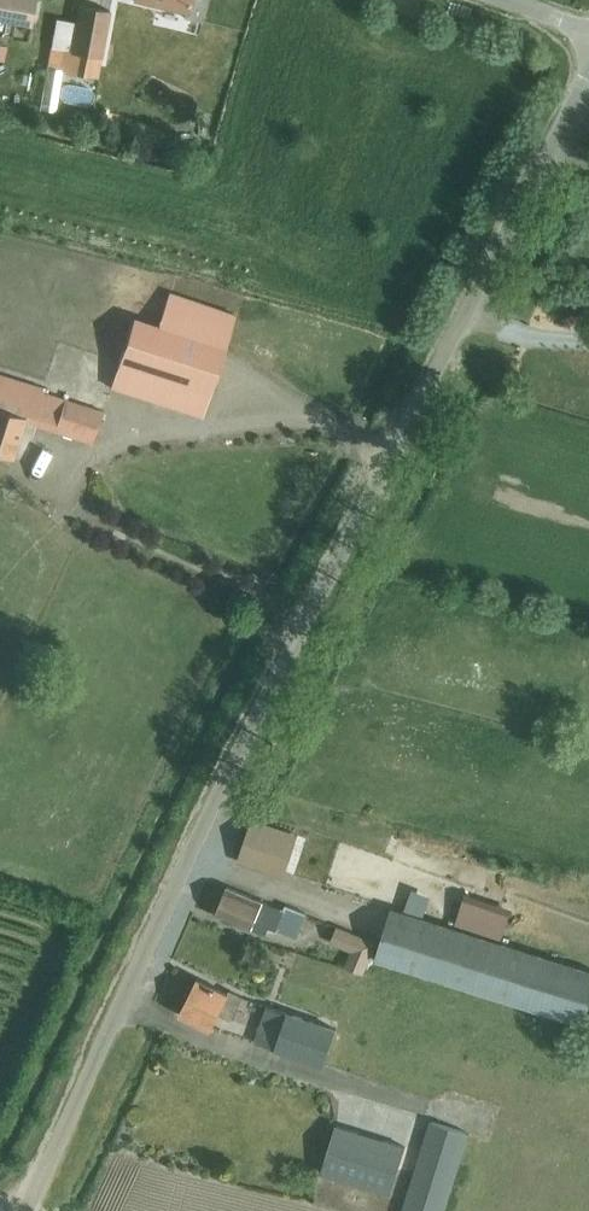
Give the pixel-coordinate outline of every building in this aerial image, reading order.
[(35,0),(0,0),(0,20),(30,26),(35,0)] [(184,11),(183,17),(200,21),(205,0),(139,0),(184,11)] [(50,48),(47,66),(62,69),(97,75),(100,57),(109,10),(78,4),(74,23),(56,19),(50,48)] [(47,66),(39,109),(54,112),(62,69),(47,66)] [(119,363),(110,389),(201,419),(211,394),(119,363)] [(40,393),(42,389),(0,375),(0,455),(10,459),(23,420),(55,430),(92,443),(102,414),(65,401),(40,393)] [(256,869),(270,826),(251,820),(240,851),(239,853),(236,862),(256,869)] [(306,857),(298,881),(330,891),(338,867),(306,857)] [(222,885),(210,914),(248,930),(249,928),(264,934),(267,926),(296,938),(306,913),(284,905),(282,911),(222,885)] [(379,915),(385,899),(364,891),(357,907),(379,915)] [(576,1024),(588,984),(588,973),(385,908),(369,958),(576,1024)] [(322,948),(347,955),(354,931),(329,924),(322,948)] [(355,935),(349,951),(367,958),(374,943),(355,935)] [(231,1018),(241,995),(229,989),(227,992),(194,975),(177,1012),(209,1028),(216,1012),(231,1018)] [(263,1021),(256,1042),(323,1065),(335,1028),(267,1006),(263,1021)] [(247,1100),(266,1102),(268,1088),(249,1085),(247,1100)] [(430,1120),(402,1210),(443,1210),(468,1132),(430,1120)] [(405,1146),(335,1125),(320,1171),(390,1193),(405,1146)]
